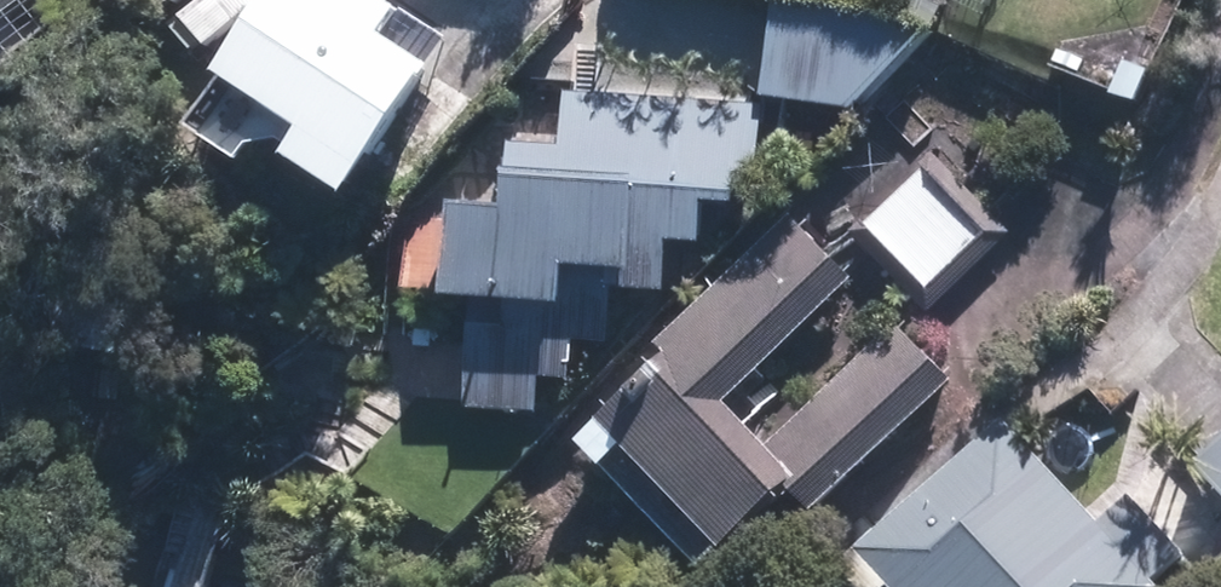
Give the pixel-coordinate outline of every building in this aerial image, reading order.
[(44,0),(0,0),(0,35),(44,0)] [(345,203),(434,70),(383,36),(390,26),(351,0),(262,0),(209,78),(297,137),(281,160),(345,203)] [(916,38),(777,17),(764,94),(850,109),(916,38)] [(439,302),(469,304),(466,412),(539,414),(540,379),(572,380),(573,348),(612,349),(613,313),(626,314),(627,291),(657,293),(660,240),(690,242),(692,198),(736,201),(742,116),(565,104),(562,149),(508,145),(504,211),(445,208),(439,302)] [(917,181),(866,231),(922,286),(972,236),(917,181)] [(953,376),(799,223),(577,445),(707,574),(789,492),(813,515),(953,376)] [(1151,582),(1179,557),(1126,498),(1100,522),(1010,423),(861,556),(889,586),(1156,586),(1151,582)] [(1199,476),(1220,499),(1220,456),(1199,476)] [(169,586),(208,586),(218,546),(181,537),(169,586)]
